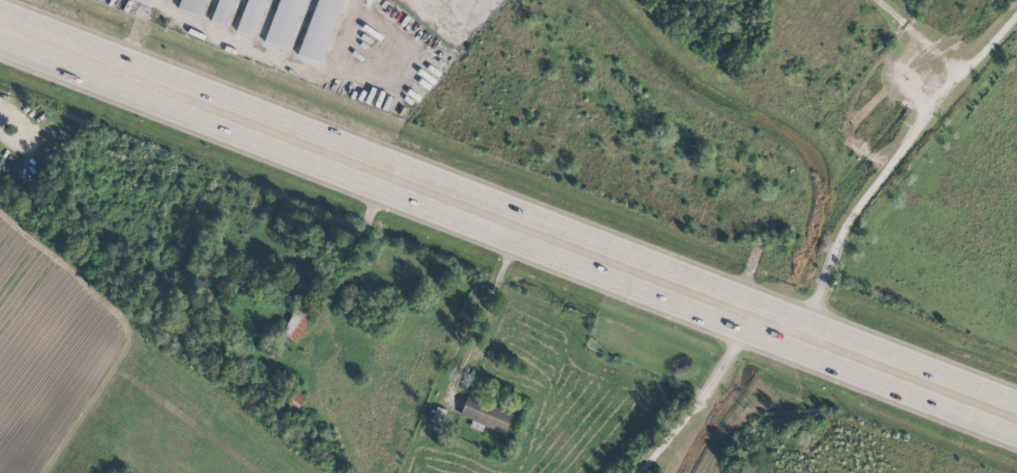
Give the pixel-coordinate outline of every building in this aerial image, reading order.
[(180,10),(204,17),(209,0),(183,0),(180,10)] [(227,27),(236,0),(219,0),(212,22),(227,27)] [(253,37),(267,0),(247,0),(236,31),(253,37)] [(264,42),(288,50),(305,0),(278,0),(264,42)] [(321,63),(342,0),(316,0),(298,55),(321,63)] [(295,342),(310,316),(295,307),(280,333),(295,342)] [(503,434),(511,414),(467,395),(458,415),(503,434)]
